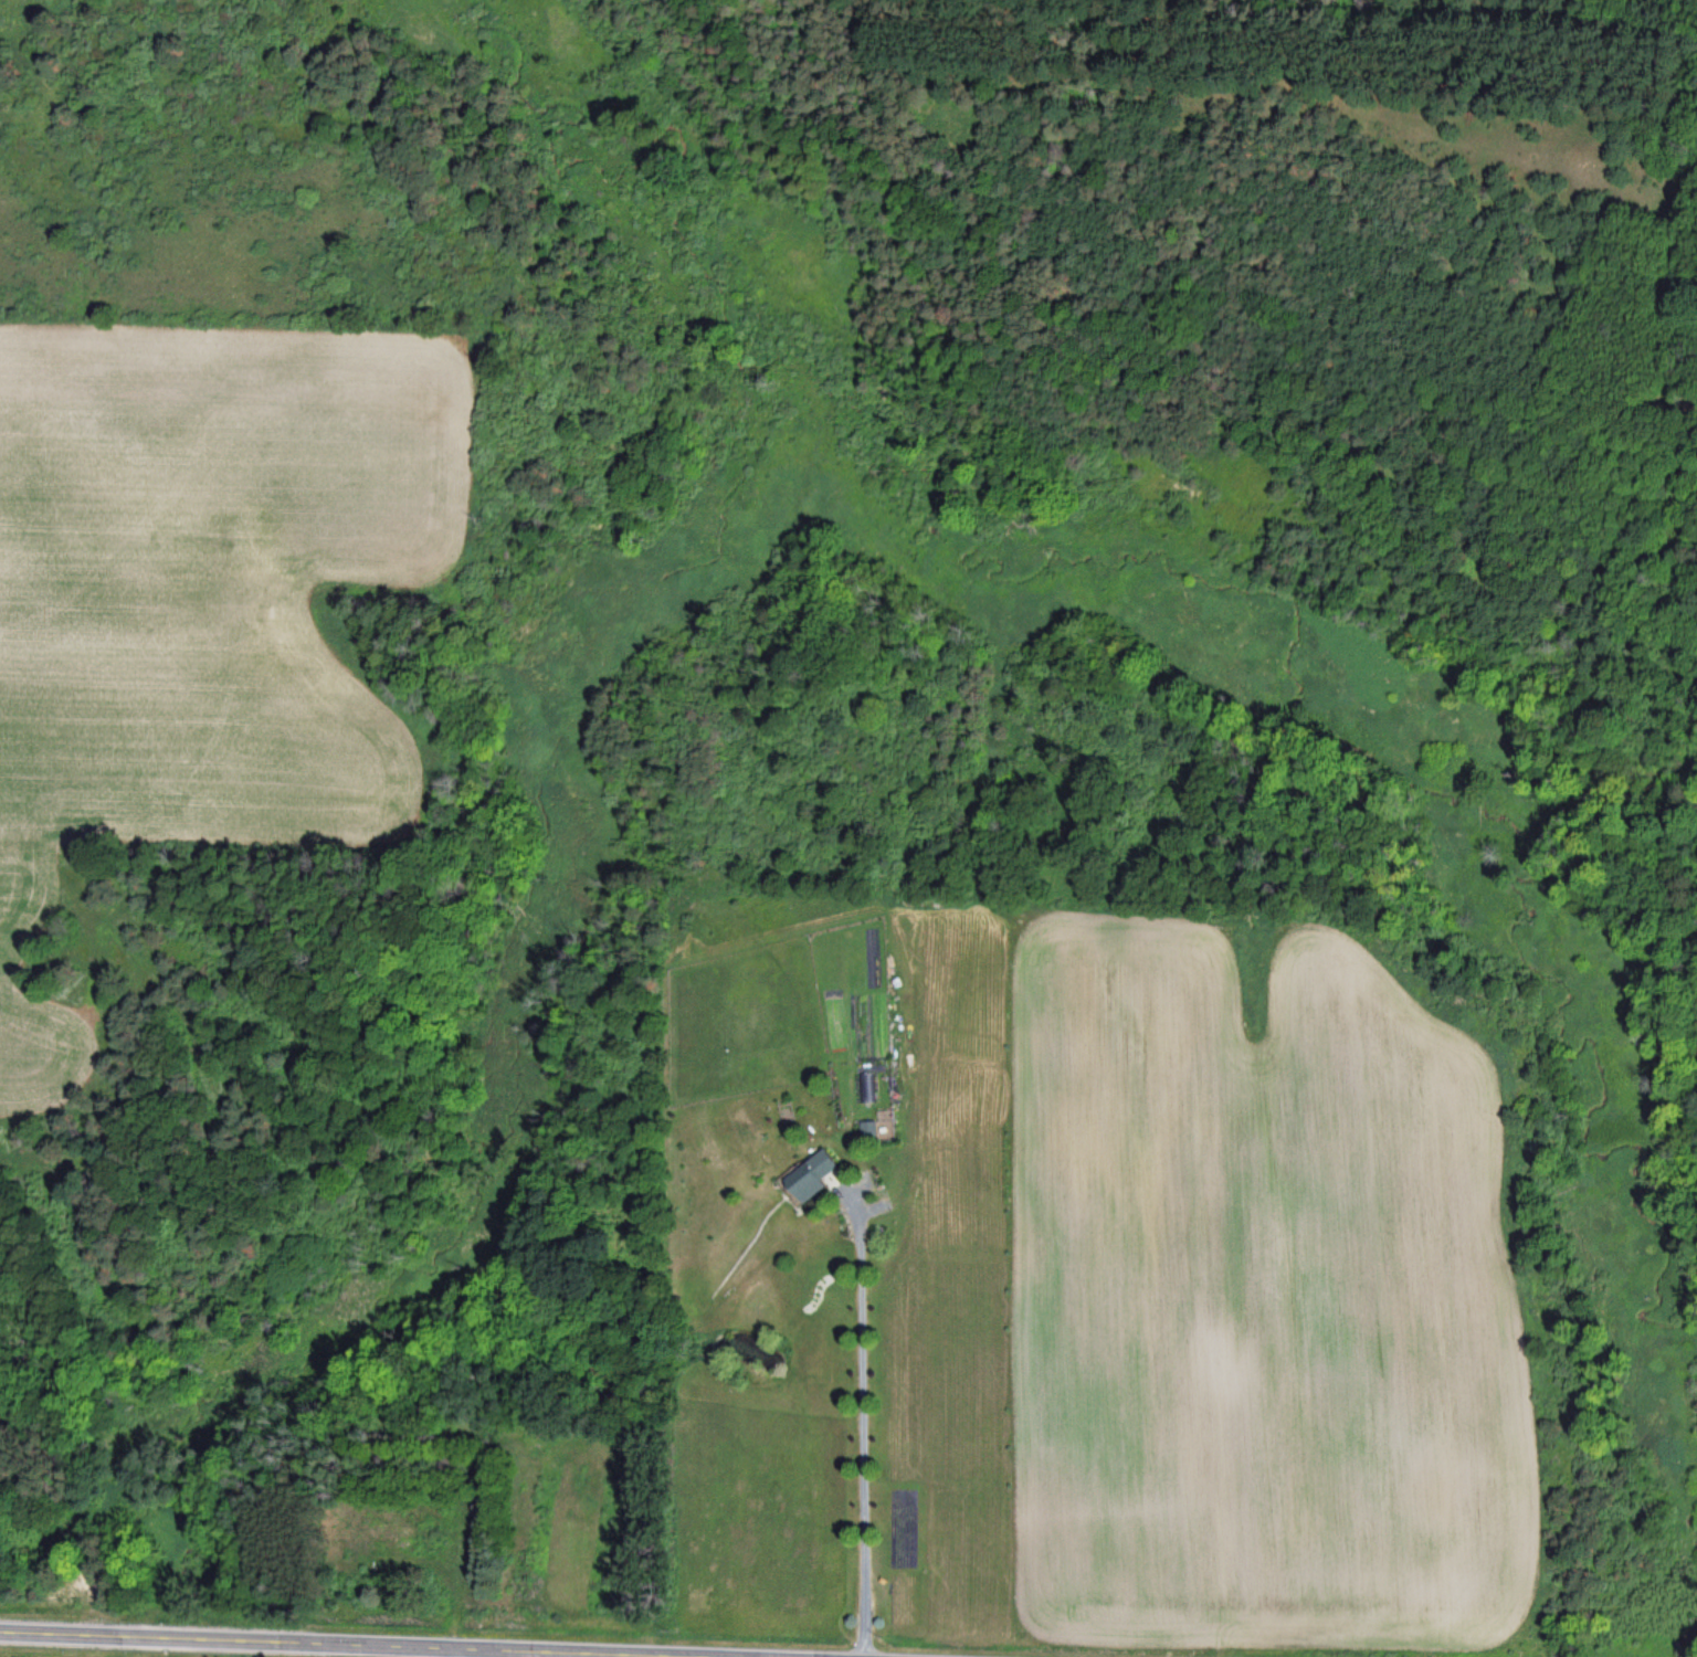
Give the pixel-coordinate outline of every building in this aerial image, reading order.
[(875,1123),(862,1123),(862,1141),(875,1141),(875,1123)] [(798,1209),(825,1188),(820,1181),(837,1168),(822,1148),(777,1182),(798,1209)]
